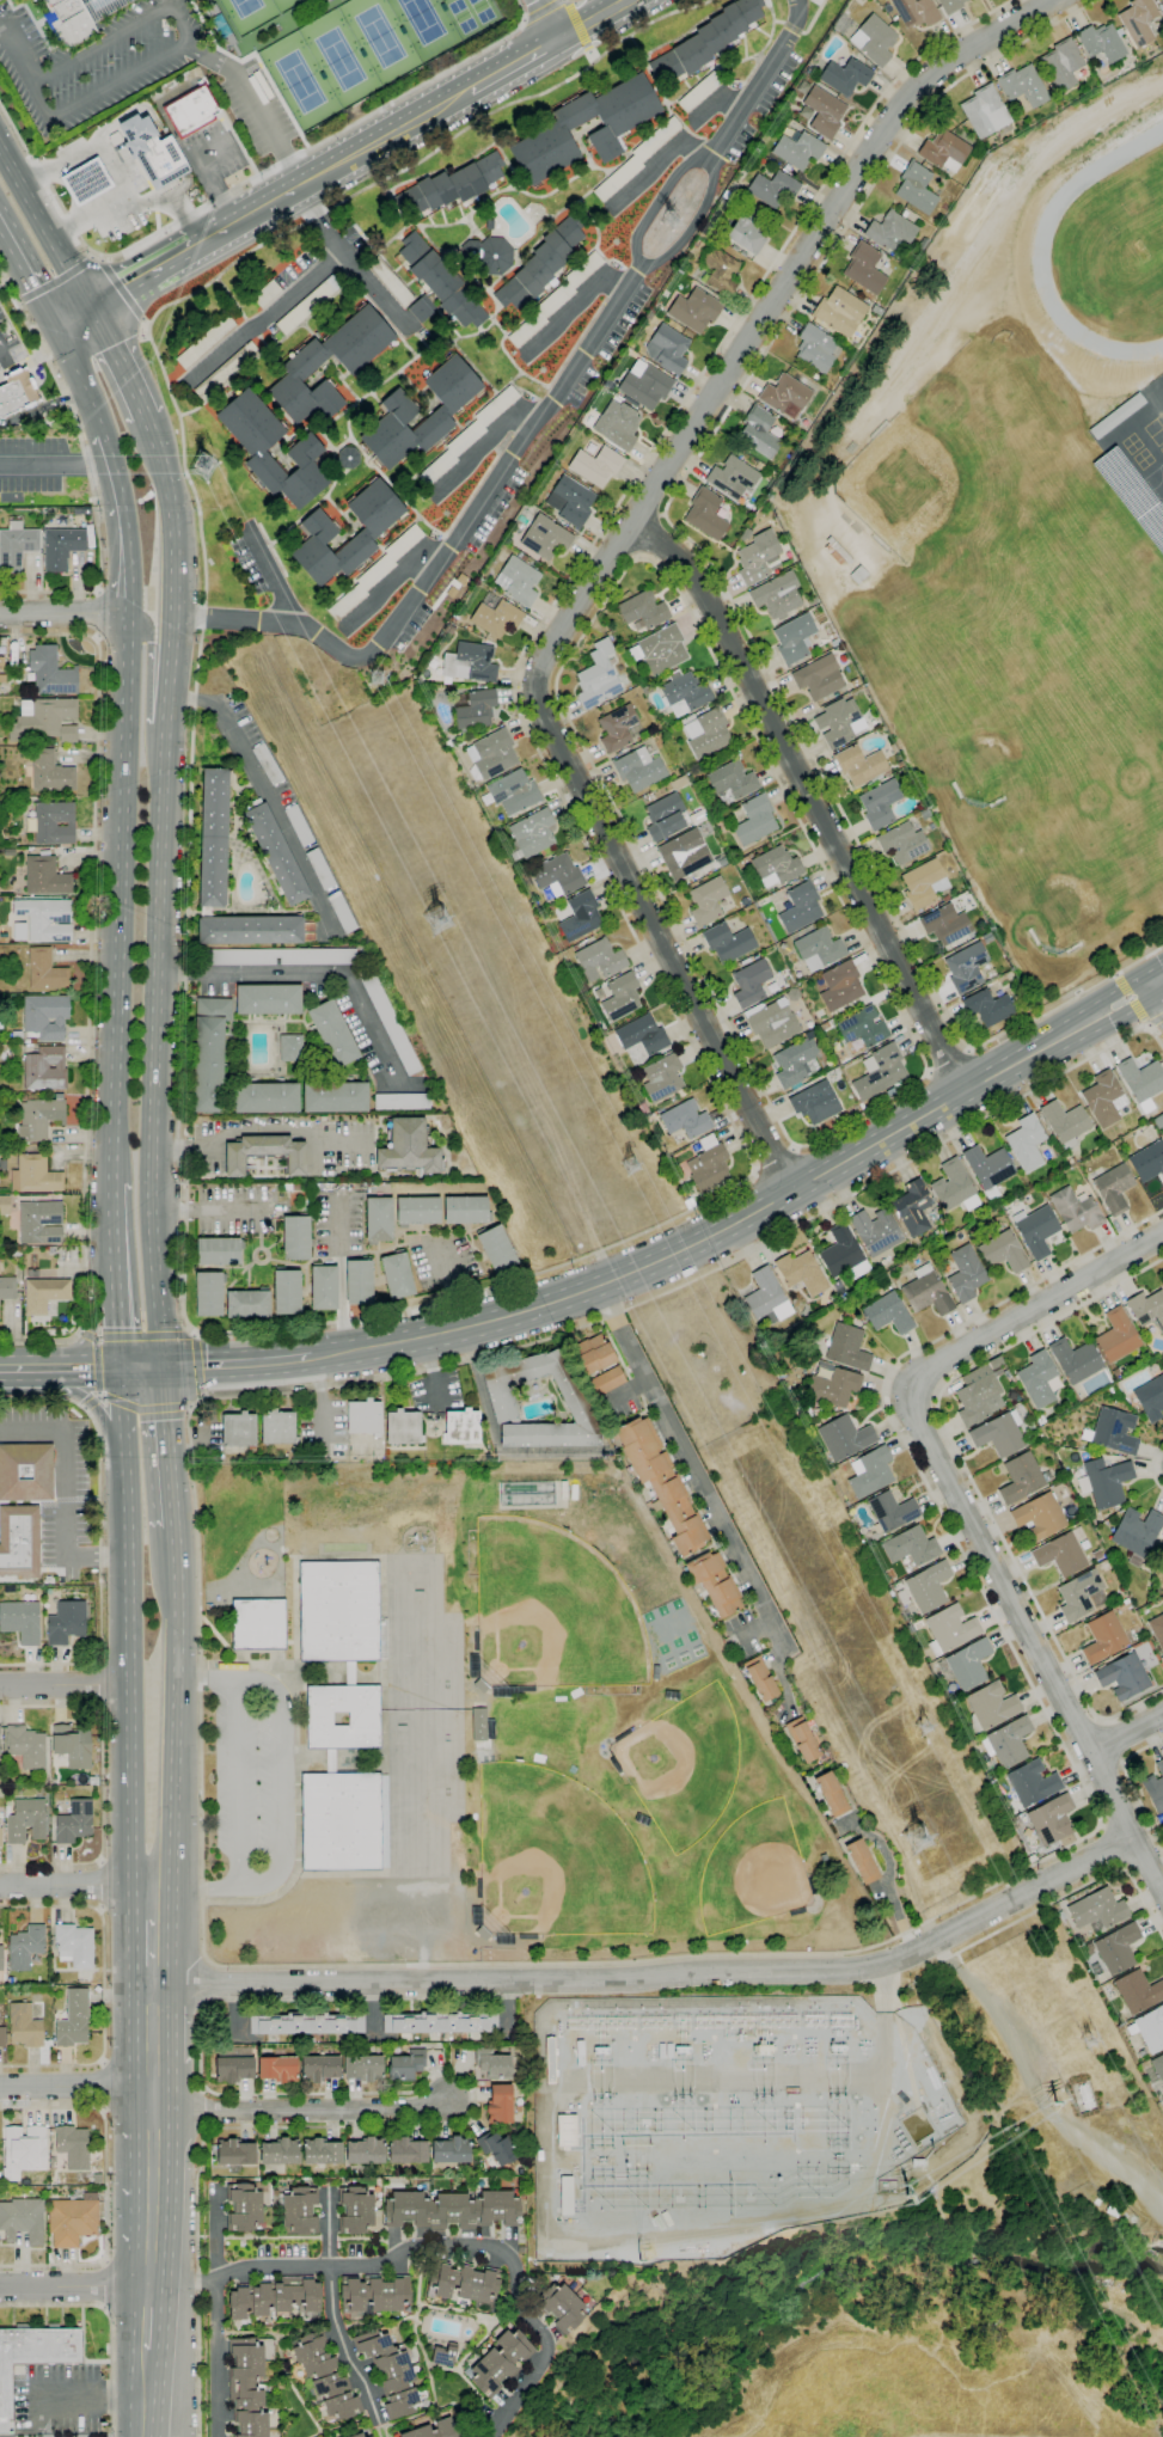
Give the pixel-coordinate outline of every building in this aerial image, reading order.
[(41,2),(39,0),(134,0),(93,24),(98,32),(66,50),(60,41),(57,42),(42,14),(49,11),(43,1),(41,2)] [(733,2),(737,0),(761,0),(764,5),(759,7),(764,16),(746,25),(748,29),(736,36),(737,38),(723,47),(724,48),(710,56),(712,60),(698,67),(699,69),(686,76),(684,73),(666,82),(665,80),(657,84),(647,63),(672,50),(671,49),(697,33),(696,30),(709,23),(708,20),(722,12),(720,8),(733,1),(733,2)] [(906,30),(889,0),(915,0),(916,1),(918,0),(931,0),(941,19),(925,27),(923,23),(914,27),(913,25),(906,30)] [(945,17),(937,0),(969,0),(962,4),(963,7),(945,17)] [(1128,2),(1132,0),(1152,0),(1161,14),(1145,23),(1155,38),(1137,50),(1116,16),(1131,7),(1128,2)] [(226,50),(203,10),(215,2),(238,43),(226,50)] [(887,13),(882,7),(887,2),(893,10),(887,13)] [(841,36),(832,27),(843,13),(852,22),(841,36)] [(880,69),(859,50),(859,49),(849,39),(871,13),(896,36),(893,39),(895,42),(890,48),(888,47),(886,49),(892,55),(880,69)] [(1109,65),(1101,51),(1089,59),(1076,33),(1091,25),(1094,30),(1103,25),(1104,27),(1110,24),(1114,31),(1120,27),(1125,35),(1119,38),(1127,54),(1109,65)] [(1058,94),(1037,59),(1053,50),(1052,47),(1070,37),(1085,65),(1071,73),(1077,84),(1058,94)] [(847,98),(818,79),(830,60),(843,68),(850,57),(874,73),(864,87),(857,82),(847,98)] [(1032,110),(1022,93),(1008,102),(994,79),(1012,69),(1014,72),(1030,63),(1049,99),(1032,110)] [(686,115),(677,103),(714,69),(724,81),(686,115)] [(533,188),(532,185),(528,186),(507,147),(555,121),(550,112),(552,111),(550,108),(587,87),(593,99),(594,98),(592,96),(598,92),(600,96),(641,72),(642,74),(645,72),(665,106),(661,108),(663,111),(623,134),(624,136),(620,139),(626,149),(623,151),(624,153),(602,165),(592,147),(589,148),(584,139),(587,137),(587,136),(604,127),(596,115),(567,131),(568,134),(569,134),(573,141),(581,158),(540,180),(541,183),(533,188)] [(180,140),(161,106),(200,85),(197,81),(202,79),(203,82),(204,82),(220,112),(214,116),(216,120),(180,140)] [(978,141),(959,104),(974,96),(973,92),(991,82),(1012,122),(978,141)] [(830,141),(808,127),(816,114),(801,104),(813,85),(847,106),(837,122),(840,124),(830,141)] [(118,123),(157,191),(186,174),(191,172),(171,136),(165,140),(159,143),(140,110),(118,123)] [(602,203),(592,191),(633,155),(630,152),(673,115),(683,127),(641,164),(644,167),(602,203)] [(955,173),(942,165),(939,170),(917,154),(926,140),(931,142),(936,134),(938,135),(943,129),(972,147),(955,173)] [(771,153),(783,134),(789,138),(795,130),(801,134),(802,130),(826,146),(816,161),(810,158),(801,172),(771,153)] [(430,210),(415,184),(428,176),(429,179),(443,171),(446,177),(472,161),(473,163),(496,151),(504,165),(498,169),(503,176),(486,185),(488,189),(475,196),(475,195),(461,203),(458,197),(443,206),(442,203),(430,210)] [(926,216),(894,195),(904,180),(899,178),(912,158),(914,160),(913,161),(934,174),(924,188),(939,198),(926,216)] [(110,185),(79,203),(65,178),(96,160),(110,185)] [(775,210),(745,191),(757,173),(770,182),(777,170),(802,184),(791,200),(784,195),(782,198),(783,198),(779,206),(778,204),(775,210)] [(899,257),(888,249),(886,251),(862,234),(873,220),(879,225),(889,208),(893,210),(892,212),(918,228),(899,257)] [(515,308),(509,302),(503,308),(492,295),(513,276),(513,275),(522,267),(522,265),(534,255),(532,252),(545,241),(541,238),(552,228),(553,229),(571,213),(574,216),(575,215),(584,226),(580,229),(584,235),(570,249),(574,252),(562,262),(564,264),(552,274),(555,276),(541,287),(544,289),(532,300),(530,296),(515,308)] [(755,256),(724,237),(739,213),(759,226),(755,232),(766,239),(755,256)] [(492,229),(485,229),(486,219),(494,220),(492,229)] [(489,317),(476,329),(471,322),(464,327),(451,313),(447,316),(439,305),(441,302),(420,278),(417,281),(408,269),(410,267),(398,252),(405,246),(400,241),(414,231),(430,250),(431,249),(440,259),(442,258),(472,293),(470,294),(489,317)] [(501,275),(485,274),(475,263),(476,247),(486,237),(502,238),(513,250),(512,264),(501,275)] [(697,249),(691,245),(696,238),(702,241),(697,249)] [(875,295),(841,275),(851,259),(849,257),(858,240),(881,253),(871,269),(886,277),(875,295)] [(728,298),(700,281),(709,269),(699,263),(710,246),(736,262),(737,261),(741,263),(732,278),(737,283),(728,298)] [(546,319),(547,322),(518,349),(507,337),(538,310),(535,307),(565,281),(563,278),(594,250),(605,262),(574,289),(577,292),(546,319)] [(286,336),(283,333),(282,335),(278,331),(280,330),(275,324),(332,274),(343,286),(286,336)] [(262,310),(251,299),(271,278),(282,290),(262,310)] [(869,307),(849,339),(813,317),(813,318),(810,316),(822,296),(826,299),(835,284),(869,307)] [(723,306),(712,324),(708,322),(699,335),(666,313),(678,295),(686,300),(694,287),(723,306)] [(421,324),(408,308),(424,294),(437,308),(421,324)] [(397,336),(353,375),(341,362),(339,363),(332,354),(302,380),(312,391),(325,379),(326,380),(329,379),(335,386),(332,387),(347,404),(330,418),(318,405),(296,424),(267,391),(287,373),(282,367),(290,359),(289,356),(302,344),(305,347),(314,338),(320,344),(368,302),(397,336)] [(654,308),(656,304),(663,308),(659,312),(654,308)] [(880,317),(870,312),(874,305),(883,310),(880,317)] [(657,314),(654,322),(644,317),(649,308),(657,314)] [(238,325),(185,371),(175,359),(227,313),(238,325)] [(824,376),(792,356),(802,341),(797,337),(807,322),(838,342),(835,345),(841,349),(824,376)] [(679,376),(669,371),(669,373),(659,366),(660,365),(655,361),(648,357),(645,347),(661,323),(690,342),(680,356),(687,361),(679,376)] [(203,402),(194,390),(250,341),(261,351),(203,402)] [(388,470),(360,437),(386,415),(378,406),(380,404),(398,387),(411,402),(414,399),(420,406),(417,409),(420,410),(405,423),(411,430),(426,418),(441,405),(433,396),(434,393),(423,381),(424,380),(422,379),(429,372),(431,374),(455,354),(484,386),(483,387),(485,390),(477,397),(475,394),(460,406),(463,410),(455,416),(453,414),(449,417),(455,424),(446,433),(448,435),(434,447),(431,445),(420,457),(412,449),(388,470)] [(647,365),(647,363),(675,381),(665,398),(661,396),(650,412),(648,410),(648,409),(616,388),(628,371),(629,372),(637,359),(647,365)] [(6,431),(0,431),(0,387),(7,384),(5,379),(4,380),(2,376),(5,375),(6,376),(8,375),(8,374),(20,368),(20,369),(24,368),(23,367),(26,366),(27,369),(26,369),(30,378),(31,378),(36,388),(35,388),(38,399),(41,398),(42,402),(38,403),(44,416),(27,424),(22,411),(19,411),(18,411),(7,416),(7,418),(6,431)] [(781,415),(757,399),(766,384),(773,388),(777,384),(775,382),(782,372),(813,392),(801,410),(789,402),(781,415)] [(427,488),(417,476),(448,448),(446,446),(476,420),(473,416),(510,385),(520,396),(484,428),(486,430),(455,458),(459,460),(427,488)] [(271,496),(264,486),(262,489),(250,474),(251,472),(244,464),(251,458),(214,415),(247,386),(287,431),(271,445),(273,446),(267,452),(287,477),(298,467),(284,452),(310,431),(325,449),(324,449),(326,453),(314,463),(331,482),(298,510),(280,490),(271,496)] [(628,453),(605,439),(605,437),(590,429),(600,415),(611,399),(619,405),(622,403),(637,412),(635,415),(641,418),(636,424),(638,425),(632,435),(637,437),(628,453)] [(771,459),(737,439),(747,422),(743,420),(754,403),(757,404),(776,417),(766,433),(782,442),(771,459)] [(745,452),(740,449),(743,443),(748,446),(745,452)] [(601,489),(568,467),(579,449),(594,459),(602,445),(625,459),(614,476),(611,474),(601,489)] [(337,465),(358,468),(360,449),(339,447),(337,465)] [(736,501),(704,480),(714,465),(722,471),(724,466),(723,464),(729,454),(761,474),(749,492),(748,491),(745,489),(736,501)] [(579,532),(575,529),(576,528),(557,516),(559,513),(544,503),(563,473),(596,495),(587,509),(590,512),(579,532)] [(319,587),(290,553),(308,538),(299,526),(300,525),(300,523),(318,508),(331,522),(332,521),(339,528),(337,529),(339,532),(325,544),(333,555),(365,527),(356,519),(357,518),(345,504),(347,504),(345,502),(353,496),(354,497),(379,477),(408,510),(405,512),(408,514),(400,521),(398,519),(384,531),(385,533),(377,540),(375,538),(372,540),(378,547),(369,556),(372,558),(355,572),(353,570),(347,575),(343,571),(337,576),(335,574),(319,587)] [(717,541),(684,519),(693,504),(690,502),(700,485),(723,500),(714,514),(729,523),(717,541)] [(547,562),(519,543),(539,513),(564,529),(567,527),(570,529),(569,532),(575,537),(565,551),(558,546),(547,562)] [(22,574),(0,574),(0,529),(8,529),(8,520),(22,520),(23,529),(39,529),(39,551),(23,552),(23,558),(20,558),(22,574)] [(337,622),(328,610),(357,583),(355,580),(386,553),(384,550),(415,523),(426,535),(394,562),(397,565),(366,592),(368,594),(337,622)] [(746,587),(745,586),(743,586),(737,574),(739,574),(737,571),(742,569),(737,559),(740,558),(736,551),(753,543),(752,539),(752,537),(770,527),(775,535),(773,535),(783,552),(776,556),(781,564),(792,557),(795,562),(783,569),(781,565),(771,571),(765,561),(764,562),(771,574),(746,587)] [(45,571),(45,529),(86,529),(86,551),(68,551),(68,558),(67,558),(67,571),(45,571)] [(849,565),(845,561),(840,565),(830,555),(834,550),(833,550),(830,553),(824,547),(828,544),(826,540),(831,537),(853,561),(849,565)] [(528,608),(504,594),(507,590),(494,582),(512,555),(515,557),(520,551),(522,553),(522,555),(527,558),(525,563),(543,575),(535,586),(533,584),(531,588),(538,593),(528,608)] [(857,584),(849,576),(859,565),(869,574),(857,584)] [(778,622),(777,618),(771,620),(765,610),(766,608),(764,604),(755,608),(747,593),(791,569),(800,586),(794,588),(802,605),(785,613),(788,617),(778,622)] [(647,630),(641,617),(626,625),(617,606),(649,588),(655,600),(653,601),(655,605),(662,601),(672,617),(669,618),(647,630)] [(498,639),(470,620),(480,602),(488,592),(489,593),(490,589),(500,595),(498,596),(501,598),(501,599),(525,613),(516,629),(508,624),(506,629),(498,639)] [(809,607),(807,601),(814,596),(818,602),(809,607)] [(455,624),(449,619),(454,612),(460,617),(455,624)] [(788,668),(776,647),(779,645),(772,631),(808,612),(818,631),(815,632),(822,644),(816,648),(809,636),(807,637),(813,649),(808,653),(809,655),(789,666),(790,667),(788,668)] [(654,676),(636,643),(674,623),(684,641),(681,642),(690,657),(654,676)] [(584,710),(576,694),(582,692),(577,682),(579,681),(575,674),(594,665),(588,654),(595,650),(593,644),(607,636),(616,651),(606,656),(623,690),(584,710)] [(833,648),(830,642),(838,637),(840,643),(833,648)] [(496,682),(467,679),(441,675),(443,653),(455,654),(457,641),(494,647),(492,659),(490,659),(489,665),(498,666),(496,682)] [(36,693),(35,671),(29,671),(29,650),(36,650),(36,645),(56,644),(56,669),(73,669),(73,666),(78,666),(79,693),(36,693)] [(813,703),(807,692),(809,691),(806,686),(798,690),(790,674),(831,653),(839,668),(837,669),(845,686),(813,703)] [(677,718),(671,706),(669,706),(659,687),(671,681),(668,674),(678,669),(681,675),(690,671),(693,678),(694,676),(700,686),(706,684),(714,699),(677,718)] [(644,694),(641,690),(647,686),(644,681),(648,679),(651,684),(649,685),(653,691),(644,694)] [(461,737),(460,729),(457,730),(454,708),(469,706),(466,692),(495,688),(497,706),(491,708),(492,717),(490,718),(491,725),(469,729),(469,737),(461,737)] [(830,751),(821,735),(830,730),(827,725),(818,730),(812,720),(825,712),(822,708),(841,698),(844,702),(852,698),(868,727),(855,734),(856,737),(830,751)] [(78,742),(61,742),(61,736),(20,736),(20,741),(8,741),(8,722),(17,722),(17,716),(20,716),(20,700),(32,700),(32,699),(78,699),(78,718),(60,718),(61,727),(61,725),(76,725),(78,742)] [(607,755),(599,739),(607,735),(605,730),(602,731),(596,720),(630,703),(641,722),(637,723),(643,733),(632,739),(633,741),(607,755)] [(697,760),(687,741),(690,740),(683,727),(696,720),(696,718),(718,705),(728,724),(724,725),(733,741),(697,760)] [(483,782),(473,763),(472,763),(465,749),(472,746),(471,743),(506,727),(514,745),(510,746),(519,763),(483,782)] [(447,748),(443,741),(449,739),(453,746),(447,748)] [(273,785),(251,749),(263,742),(284,779),(273,785)] [(853,789),(845,772),(841,773),(832,757),(856,743),(863,758),(880,749),(889,769),(888,770),(890,773),(885,777),(882,773),(881,774),(882,778),(871,784),(869,780),(853,789)] [(894,754),(889,745),(894,743),(898,752),(894,754)] [(633,794),(626,779),(622,782),(611,760),(613,759),(614,761),(643,746),(648,754),(656,749),(669,774),(633,794)] [(32,790),(32,749),(54,748),(54,766),(61,766),(61,767),(75,767),(75,790),(32,790)] [(724,806),(718,795),(715,796),(705,776),(737,758),(743,770),(742,771),(745,776),(752,771),(760,788),(736,800),(735,800),(724,806)] [(899,769),(896,764),(902,760),(905,765),(899,769)] [(508,818),(500,803),(495,806),(485,786),(520,767),(527,780),(532,779),(543,800),(508,818)] [(201,907),(200,907),(203,769),(227,769),(227,771),(229,771),(225,906),(224,906),(224,907),(212,907),(201,907)] [(674,791),(669,783),(684,774),(688,784),(674,791)] [(873,832),(863,814),(867,813),(858,797),(876,786),(874,784),(877,782),(880,785),(894,777),(905,796),(888,806),(895,820),(873,832)] [(655,843),(654,840),(651,841),(645,829),(647,828),(647,827),(651,825),(647,815),(649,814),(645,807),(675,791),(685,810),(684,810),(691,822),(688,823),(690,827),(667,839),(666,837),(655,843)] [(741,847),(732,828),(748,820),(740,804),(764,792),(773,810),(770,812),(778,828),(741,847)] [(289,907),(283,894),(278,896),(277,893),(280,892),(277,887),(278,886),(268,863),(267,863),(265,859),(262,862),(259,858),(264,856),(252,833),(251,834),(250,831),(247,832),(245,828),(249,826),(243,813),(245,812),(243,807),(259,797),(262,803),(265,802),(312,895),(289,907)] [(75,844),(35,844),(35,832),(26,832),(26,816),(35,816),(35,803),(74,802),(75,844)] [(302,847),(283,810),(296,803),(314,841),(302,847)] [(525,859),(508,827),(546,807),(555,822),(546,827),(550,834),(551,833),(555,840),(553,840),(555,843),(525,859)] [(924,821),(919,813),(928,807),(932,815),(924,821)] [(697,823),(692,814),(703,808),(708,819),(697,823)] [(721,821),(717,816),(726,812),(728,815),(721,821)] [(898,867),(892,856),(894,855),(892,849),(883,853),(875,838),(907,820),(914,833),(920,829),(931,849),(898,867)] [(674,883),(656,849),(696,827),(696,828),(708,822),(714,833),(702,839),(714,862),(674,883)] [(732,852),(727,845),(735,841),(739,849),(732,852)] [(765,889),(749,861),(781,844),(784,851),(786,850),(791,859),(796,857),(804,872),(779,886),(778,882),(765,889)] [(324,892),(305,853),(318,847),(336,884),(324,892)] [(515,859),(512,853),(519,850),(522,856),(515,859)] [(555,898),(549,887),(557,882),(556,881),(539,890),(530,870),(540,865),(565,852),(574,868),(577,867),(587,884),(564,896),(563,894),(555,898)] [(720,868),(716,861),(727,855),(730,862),(720,868)] [(72,893),(26,893),(26,856),(55,856),(55,875),(72,875),(72,893)] [(916,914),(904,892),(907,890),(908,893),(910,893),(900,876),(936,857),(945,876),(950,887),(935,894),(937,900),(917,911),(918,913),(916,914)] [(697,927),(690,912),(698,907),(696,902),(692,904),(686,893),(721,875),(730,894),(717,901),(723,914),(697,927)] [(788,935),(777,916),(794,906),(785,892),(809,880),(820,900),(815,902),(824,916),(788,935)] [(568,943),(557,924),(573,916),(565,901),(589,888),(599,907),(595,908),(604,924),(568,943)] [(345,935),(326,896),(339,890),(357,927),(345,935)] [(72,941),(29,942),(29,916),(13,916),(13,900),(72,900),(72,921),(69,921),(69,924),(72,924),(72,941)] [(943,947),(939,939),(937,941),(932,932),(928,935),(926,932),(925,933),(919,921),(919,920),(919,919),(950,902),(956,914),(963,911),(974,930),(943,947)] [(201,917),(201,907),(212,907),(212,914),(213,914),(213,917),(201,917)] [(213,917),(301,917),(301,918),(304,918),(304,923),(314,923),(314,930),(304,930),(304,932),(314,932),(314,941),(304,941),(304,943),(198,944),(198,919),(200,918),(200,917),(201,917),(213,917)] [(722,966),(712,949),(710,951),(700,933),(724,920),(732,936),(747,927),(758,947),(722,966)] [(26,923),(12,923),(13,940),(26,940),(26,923)] [(810,974),(803,961),(802,961),(792,943),(825,925),(831,936),(828,937),(831,942),(840,938),(849,954),(810,974)] [(1036,947),(1028,933),(1033,930),(1040,944),(1036,947)] [(588,984),(582,972),(583,972),(574,953),(605,937),(606,939),(606,938),(611,948),(611,949),(613,953),(622,949),(630,965),(605,978),(598,965),(594,967),(599,978),(588,984)] [(957,996),(948,978),(951,976),(943,960),(979,941),(990,960),(977,967),(984,981),(957,996)] [(1067,955),(1065,950),(1077,943),(1079,948),(1067,955)] [(30,988),(29,948),(50,947),(51,968),(69,968),(69,988),(30,988)] [(356,965),(348,965),(280,965),(280,957),(276,957),(276,965),(202,966),(202,949),(356,949),(356,965)] [(741,1010),(733,994),(740,990),(739,986),(737,986),(732,974),(763,957),(773,976),(759,984),(766,997),(741,1010)] [(828,1014),(819,993),(828,988),(821,974),(851,959),(859,976),(856,978),(865,994),(828,1014)] [(408,1077),(359,976),(373,969),(422,1070),(408,1077)] [(610,1023),(599,1003),(613,996),(606,984),(631,970),(639,986),(633,990),(639,999),(637,999),(641,1006),(610,1023)] [(577,994),(571,982),(582,978),(588,988),(577,994)] [(789,987),(785,980),(791,978),(795,985),(789,987)] [(301,1014),(237,1015),(237,985),(301,985),(301,1014)] [(986,1029),(977,1012),(969,1016),(961,1000),(986,987),(993,1000),(1005,993),(1016,1012),(986,1029)] [(796,1000),(789,1000),(785,994),(789,988),(796,988),(800,994),(796,1000)] [(65,1041),(38,1041),(38,1037),(26,1037),(26,1033),(24,1033),(24,997),(69,996),(69,1020),(63,1020),(65,1041)] [(769,1051),(767,1048),(765,1049),(757,1034),(754,1035),(745,1017),(742,1012),(763,1002),(765,1006),(785,996),(789,1003),(786,1005),(790,1014),(791,1012),(801,1030),(776,1045),(777,1047),(769,1051)] [(222,1113),(194,1113),(196,998),(232,999),(231,1021),(225,1021),(222,1113)] [(335,1070),(306,1011),(332,998),(361,1057),(335,1070)] [(865,1048),(863,1043),(861,1045),(858,1040),(861,1039),(859,1036),(845,1043),(835,1024),(861,1011),(859,1010),(871,1004),(879,1016),(871,1020),(874,1024),(882,1020),(890,1036),(865,1048)] [(639,1042),(624,1051),(614,1031),(649,1012),(657,1029),(661,1027),(671,1045),(648,1057),(639,1042)] [(814,1040),(809,1030),(815,1027),(821,1036),(814,1040)] [(281,1061),(280,1035),(302,1035),(302,1060),(281,1061)] [(783,1091),(775,1074),(783,1070),(781,1065),(778,1066),(772,1055),(806,1037),(807,1041),(812,1039),(819,1052),(816,1053),(818,1054),(813,1057),(820,1069),(807,1076),(808,1077),(783,1091)] [(861,1102),(850,1083),(868,1074),(861,1061),(871,1055),(870,1053),(893,1041),(902,1059),(899,1060),(908,1077),(861,1102)] [(67,1090),(24,1089),(24,1055),(38,1055),(38,1046),(65,1046),(65,1069),(67,1069),(67,1090)] [(653,1104),(642,1084),(648,1082),(642,1069),(674,1052),(683,1067),(674,1072),(677,1077),(679,1076),(685,1088),(653,1104)] [(1156,1060),(1162,1073),(1162,1089),(1149,1097),(1155,1108),(1144,1114),(1138,1104),(1137,1104),(1125,1083),(1124,1083),(1118,1071),(1118,1070),(1114,1065),(1131,1057),(1138,1070),(1156,1060)] [(1102,1129),(1098,1125),(1081,1092),(1097,1083),(1092,1077),(1108,1069),(1128,1103),(1115,1110),(1121,1119),(1102,1129)] [(812,1127),(804,1115),(802,1116),(800,1113),(795,1115),(786,1098),(825,1078),(843,1109),(812,1127)] [(300,1113),(234,1113),(234,1084),(299,1083),(300,1113)] [(368,1112),(304,1113),(304,1083),(368,1083),(368,1112)] [(430,1109),(374,1110),(374,1094),(430,1094),(430,1109)] [(688,1140),(681,1128),(668,1135),(657,1115),(692,1097),(698,1109),(694,1110),(697,1115),(705,1110),(714,1127),(688,1140)] [(1066,1151),(1061,1144),(1060,1145),(1039,1108),(1055,1098),(1064,1114),(1081,1104),(1092,1126),(1073,1137),(1078,1144),(1066,1151)] [(29,1145),(22,1145),(22,1143),(18,1143),(18,1131),(22,1131),(22,1100),(66,1100),(66,1126),(61,1126),(61,1121),(48,1121),(48,1141),(29,1141),(29,1145)] [(1024,1175),(1012,1155),(1014,1155),(1004,1138),(1021,1127),(1016,1121),(1032,1112),(1047,1138),(1034,1146),(1045,1163),(1024,1175)] [(441,1172),(423,1172),(423,1169),(414,1169),(414,1171),(405,1171),(405,1169),(399,1169),(399,1172),(396,1172),(396,1169),(385,1169),(385,1171),(378,1171),(378,1168),(377,1168),(375,1149),(387,1149),(387,1144),(390,1144),(390,1132),(386,1132),(386,1129),(390,1129),(390,1126),(387,1126),(387,1119),(391,1119),(391,1118),(424,1118),(424,1127),(429,1127),(429,1132),(426,1132),(426,1149),(440,1149),(440,1159),(443,1159),(443,1171),(441,1171),(441,1172)] [(699,1194),(690,1176),(691,1175),(685,1163),(697,1157),(696,1155),(703,1151),(698,1140),(712,1133),(717,1144),(721,1143),(729,1158),(723,1161),(728,1170),(727,1171),(730,1178),(699,1194)] [(245,1176),(226,1177),(226,1143),(235,1143),(234,1139),(240,1139),(240,1137),(290,1135),(290,1143),(306,1141),(306,1176),(287,1176),(287,1175),(283,1175),(283,1169),(286,1169),(286,1158),(273,1158),(273,1156),(263,1156),(263,1158),(252,1159),(252,1157),(245,1157),(246,1169),(249,1169),(249,1175),(244,1175),(245,1176)] [(1159,1139),(1162,1145),(1162,1179),(1159,1172),(1141,1183),(1127,1158),(1159,1139)] [(693,1152),(691,1146),(698,1143),(700,1149),(693,1152)] [(988,1201),(961,1153),(977,1144),(985,1158),(1003,1147),(1017,1172),(994,1186),(999,1195),(988,1201)] [(63,1190),(18,1192),(18,1187),(11,1187),(11,1170),(18,1170),(18,1155),(45,1153),(47,1172),(63,1172),(63,1190)] [(945,1212),(929,1186),(942,1177),(944,1182),(948,1181),(939,1165),(955,1156),(978,1192),(975,1194),(977,1196),(978,1199),(978,1201),(977,1205),(974,1207),(972,1208),(969,1208),(967,1207),(966,1206),(963,1204),(962,1201),(945,1212)] [(1113,1218),(1101,1198),(1091,1181),(1124,1162),(1137,1184),(1120,1193),(1128,1208),(1113,1218)] [(911,1239),(890,1202),(907,1193),(904,1186),(919,1177),(934,1204),(922,1211),(931,1227),(911,1239)] [(299,1192),(290,1192),(290,1190),(283,1190),(283,1184),(301,1183),(301,1190),(299,1190),(299,1192)] [(1070,1233),(1053,1206),(1048,1198),(1067,1186),(1078,1202),(1090,1195),(1106,1221),(1090,1231),(1087,1224),(1070,1233)] [(2,1214),(0,1214),(0,1196),(10,1196),(10,1213),(2,1213),(2,1214)] [(445,1224),(443,1198),(488,1196),(488,1223),(445,1224)] [(687,1210),(684,1201),(691,1196),(696,1206),(687,1210)] [(392,1242),(366,1242),(366,1198),(392,1198),(392,1242)] [(408,1227),(398,1229),(398,1224),(397,1224),(397,1198),(440,1198),(440,1224),(408,1224),(408,1227)] [(62,1243),(20,1243),(19,1202),(62,1202),(62,1224),(41,1225),(41,1227),(62,1226),(62,1243)] [(1035,1262),(1024,1244),(1026,1243),(1016,1225),(1015,1226),(1014,1223),(1015,1223),(1011,1217),(1022,1211),(1026,1216),(1047,1204),(1061,1230),(1042,1239),(1051,1254),(1035,1262)] [(871,1257),(847,1218),(863,1210),(870,1223),(876,1219),(874,1213),(886,1206),(904,1238),(871,1257)] [(310,1260),(283,1260),(283,1217),(299,1217),(299,1213),(308,1213),(308,1217),(310,1217),(310,1260)] [(832,1279),(818,1254),(835,1243),(828,1230),(844,1220),(846,1225),(867,1259),(832,1279)] [(496,1275),(476,1236),(500,1224),(520,1263),(496,1275)] [(1014,1275),(1005,1260),(990,1268),(977,1247),(1009,1229),(1030,1265),(1014,1275)] [(961,1241),(957,1235),(963,1230),(968,1237),(961,1241)] [(197,1265),(197,1239),(240,1238),(240,1239),(244,1239),(244,1248),(240,1249),(240,1265),(197,1265)] [(961,1305),(945,1279),(959,1272),(949,1254),(968,1243),(990,1280),(973,1290),(977,1296),(961,1305)] [(11,1256),(11,1248),(20,1248),(20,1256),(11,1256)] [(810,1298),(801,1281),(788,1288),(773,1262),(788,1254),(791,1260),(808,1250),(830,1287),(810,1298)] [(390,1300),(387,1291),(380,1257),(405,1251),(415,1294),(390,1300)] [(347,1304),(345,1261),(372,1260),(373,1304),(347,1304)] [(939,1317),(931,1304),(914,1314),(899,1288),(917,1279),(912,1272),(928,1262),(932,1269),(955,1308),(939,1317)] [(778,1321),(772,1311),(755,1321),(742,1298),(759,1288),(751,1274),(767,1265),(794,1312),(778,1321)] [(301,1314),(275,1315),(274,1270),(276,1270),(276,1267),(284,1267),(284,1270),(300,1270),(301,1314)] [(312,1310),(311,1267),(337,1267),(338,1310),(312,1310)] [(38,1278),(27,1278),(27,1269),(38,1269),(38,1278)] [(222,1316),(196,1316),(196,1273),(222,1272),(222,1273),(226,1273),(226,1282),(222,1282),(222,1316)] [(16,1299),(0,1299),(0,1278),(16,1278),(16,1299)] [(47,1315),(25,1316),(25,1280),(71,1279),(72,1299),(47,1300),(47,1315)] [(835,1291),(832,1282),(838,1279),(843,1286),(835,1291)] [(1161,1288),(1162,1293),(1162,1337),(1159,1333),(1147,1339),(1141,1328),(1140,1328),(1130,1309),(1130,1310),(1125,1302),(1141,1291),(1144,1294),(1141,1296),(1144,1299),(1161,1288)] [(227,1317),(226,1292),(270,1291),(270,1317),(227,1317)] [(900,1336),(890,1321),(875,1331),(862,1310),(893,1291),(916,1327),(900,1336)] [(833,1302),(830,1297),(837,1293),(839,1298),(833,1302)] [(1109,1365),(1094,1339),(1112,1328),(1104,1314),(1119,1304),(1132,1327),(1133,1327),(1138,1335),(1137,1336),(1143,1346),(1109,1365)] [(850,1322),(844,1316),(849,1310),(855,1317),(850,1322)] [(867,1373),(859,1371),(861,1368),(825,1358),(837,1322),(864,1330),(858,1351),(873,1355),(868,1372),(867,1372),(867,1373)] [(586,1376),(570,1347),(587,1339),(587,1340),(600,1333),(605,1343),(607,1342),(618,1361),(600,1370),(600,1368),(586,1376)] [(1071,1386),(1047,1346),(1063,1336),(1072,1351),(1089,1341),(1104,1366),(1071,1386)] [(600,1446),(501,1447),(501,1425),(575,1423),(550,1374),(509,1386),(519,1421),(510,1423),(509,1420),(496,1423),(480,1371),(545,1352),(545,1354),(561,1346),(600,1423),(600,1446)] [(1036,1410),(1032,1400),(1030,1401),(1027,1395),(1028,1395),(1027,1394),(1026,1392),(1027,1392),(1015,1373),(1032,1364),(1028,1357),(1043,1348),(1059,1374),(1046,1382),(1055,1398),(1036,1410)] [(824,1373),(816,1371),(819,1363),(826,1365),(824,1373)] [(595,1398),(587,1382),(618,1365),(626,1382),(610,1390),(611,1390),(595,1398)] [(845,1409),(804,1396),(810,1374),(830,1380),(834,1366),(863,1376),(858,1394),(850,1391),(845,1409)] [(965,1428),(956,1413),(963,1409),(954,1392),(992,1372),(1003,1391),(991,1398),(997,1408),(991,1412),(992,1414),(965,1428)] [(1131,1391),(1162,1373),(1162,1409),(1159,1412),(1162,1417),(1162,1419),(1151,1427),(1131,1391)] [(380,1438),(373,1438),(373,1433),(348,1433),(347,1402),(365,1402),(365,1397),(372,1397),(372,1402),(380,1402),(380,1438)] [(1134,1457),(1114,1451),(1114,1450),(1079,1439),(1083,1428),(1092,1432),(1101,1406),(1137,1416),(1133,1429),(1127,1428),(1125,1434),(1132,1437),(1136,1427),(1138,1427),(1136,1437),(1140,1439),(1134,1457)] [(293,1445),(293,1444),(262,1444),(261,1413),(270,1413),(270,1408),(276,1408),(276,1413),(294,1412),(295,1437),(299,1437),(299,1445),(293,1445)] [(387,1444),(386,1413),(396,1413),(396,1408),(402,1408),(402,1413),(420,1412),(421,1435),(424,1435),(426,1443),(421,1443),(421,1444),(387,1444)] [(446,1444),(446,1443),(442,1443),(442,1433),(446,1433),(445,1412),(464,1412),(464,1408),(470,1408),(470,1412),(479,1412),(479,1443),(446,1444)] [(999,1459),(990,1441),(975,1449),(967,1432),(1008,1410),(1009,1413),(1015,1409),(1022,1423),(1016,1426),(1027,1445),(999,1459)] [(256,1446),(222,1447),(222,1415),(240,1415),(240,1410),(246,1410),(246,1414),(256,1414),(256,1446)] [(833,1463),(815,1429),(835,1419),(834,1415),(839,1413),(840,1415),(846,1413),(856,1432),(870,1423),(879,1440),(833,1463)] [(1037,1426),(1034,1419),(1041,1414),(1046,1422),(1037,1426)] [(680,1559),(671,1538),(677,1536),(662,1508),(655,1512),(650,1504),(657,1500),(647,1481),(641,1484),(622,1447),(623,1447),(613,1429),(638,1417),(639,1420),(648,1416),(663,1446),(660,1447),(662,1452),(665,1451),(673,1465),(669,1468),(673,1475),(677,1472),(688,1495),(685,1498),(693,1513),(697,1512),(710,1537),(703,1541),(705,1545),(680,1559)] [(54,1500),(0,1501),(0,1445),(54,1444),(54,1496),(53,1496),(54,1500)] [(857,1500),(846,1481),(856,1475),(850,1464),(858,1459),(858,1458),(885,1444),(893,1461),(886,1464),(894,1480),(857,1500)] [(1005,1506),(997,1489),(1011,1482),(1002,1464),(1004,1463),(1029,1450),(1041,1475),(1049,1470),(1053,1478),(1046,1482),(1047,1484),(1024,1495),(1027,1499),(1014,1506),(1011,1504),(1005,1506)] [(480,1462),(479,1455),(490,1452),(492,1459),(480,1462)] [(1097,1512),(1090,1487),(1082,1489),(1078,1477),(1085,1475),(1082,1463),(1102,1457),(1106,1468),(1131,1461),(1136,1478),(1120,1483),(1126,1504),(1097,1512)] [(501,1506),(500,1481),(556,1480),(557,1505),(501,1506)] [(876,1535),(870,1525),(877,1521),(867,1501),(888,1489),(896,1506),(913,1498),(922,1514),(883,1533),(882,1531),(876,1535)] [(1030,1544),(1024,1531),(1034,1527),(1030,1520),(1017,1527),(1009,1512),(1049,1490),(1051,1493),(1053,1492),(1055,1499),(1054,1499),(1069,1525),(1030,1544)] [(22,1575),(0,1576),(0,1507),(38,1506),(39,1579),(22,1579),(22,1575)] [(1150,1510),(1162,1517),(1162,1522),(1137,1570),(1126,1565),(1132,1553),(1109,1539),(1127,1507),(1140,1513),(1137,1519),(1143,1523),(1150,1510)] [(904,1572),(898,1560),(890,1563),(881,1543),(918,1524),(926,1541),(934,1537),(942,1554),(916,1567),(914,1566),(904,1572)] [(1063,1579),(1053,1560),(1037,1568),(1029,1551),(1071,1530),(1071,1531),(1079,1526),(1085,1537),(1076,1542),(1089,1566),(1063,1579)] [(1096,1561),(1091,1554),(1098,1549),(1103,1556),(1096,1561)] [(721,1619),(700,1581),(694,1585),(684,1563),(693,1559),(693,1560),(709,1551),(711,1556),(717,1551),(726,1567),(722,1568),(727,1576),(730,1575),(741,1597),(739,1598),(742,1608),(721,1619)] [(1103,1569),(1100,1562),(1107,1559),(1110,1566),(1103,1569)] [(922,1615),(908,1591),(900,1594),(895,1585),(944,1560),(953,1575),(938,1582),(948,1602),(922,1615)] [(345,1661),(301,1663),(299,1562),(378,1561),(379,1618),(386,1618),(387,1659),(379,1659),(379,1661),(354,1661),(345,1661)] [(1067,1624),(1059,1608),(1065,1605),(1057,1587),(1094,1568),(1104,1587),(1092,1594),(1100,1606),(1067,1624)] [(284,1649),(233,1649),(232,1600),(284,1599),(284,1649)] [(68,1646),(48,1646),(47,1616),(56,1616),(56,1602),(85,1600),(86,1639),(68,1639),(68,1646)] [(20,1631),(0,1631),(0,1603),(39,1602),(39,1646),(20,1646),(20,1631)] [(935,1657),(928,1643),(934,1640),(924,1619),(957,1603),(963,1615),(957,1617),(961,1623),(974,1616),(983,1633),(942,1654),(941,1653),(935,1657)] [(1089,1666),(1081,1649),(1095,1642),(1085,1623),(1112,1610),(1130,1643),(1089,1666)] [(1146,1622),(1162,1613),(1162,1653),(1146,1622)] [(962,1692),(954,1677),(944,1682),(935,1664),(985,1636),(993,1652),(979,1660),(988,1679),(984,1682),(985,1683),(977,1688),(975,1685),(962,1692)] [(1161,1678),(1162,1683),(1162,1689),(1153,1694),(1150,1685),(1119,1702),(1112,1690),(1118,1686),(1114,1682),(1101,1688),(1092,1672),(1097,1670),(1096,1667),(1103,1664),(1106,1666),(1133,1651),(1151,1684),(1161,1678)] [(763,1702),(746,1670),(742,1664),(759,1654),(779,1694),(763,1702)] [(345,1685),(345,1661),(354,1661),(355,1685),(345,1685)] [(483,1694),(473,1684),(479,1678),(489,1688),(483,1694)] [(977,1733),(975,1732),(973,1732),(972,1729),(972,1728),(971,1726),(972,1725),(972,1723),(971,1721),(971,1719),(971,1716),(972,1715),(972,1714),(973,1714),(965,1697),(997,1679),(1004,1692),(998,1696),(1002,1701),(1015,1694),(1023,1710),(983,1732),(981,1731),(977,1733)] [(326,1750),(307,1750),(306,1686),(345,1685),(355,1685),(380,1685),(380,1749),(335,1749),(326,1750)] [(473,1741),(472,1708),(486,1708),(488,1740),(473,1741)] [(1003,1770),(994,1753),(988,1757),(980,1740),(986,1738),(985,1735),(1026,1714),(1034,1729),(1018,1738),(1028,1756),(1003,1770)] [(806,1764),(800,1752),(798,1752),(784,1725),(802,1716),(822,1755),(806,1764)] [(45,1770),(22,1770),(22,1756),(11,1756),(11,1759),(7,1759),(6,1725),(25,1725),(25,1732),(35,1731),(35,1733),(45,1733),(45,1770)] [(53,1755),(53,1734),(53,1726),(71,1726),(71,1731),(90,1731),(91,1769),(67,1769),(67,1755),(53,1755)] [(618,1741),(613,1739),(625,1732),(629,1734),(618,1741)] [(326,1774),(326,1750),(335,1749),(336,1772),(326,1774)] [(1015,1812),(1009,1800),(1014,1798),(1010,1793),(1014,1790),(1005,1775),(1037,1757),(1045,1770),(1039,1772),(1042,1778),(1055,1771),(1064,1788),(1023,1810),(1022,1808),(1015,1812)] [(617,1770),(610,1759),(613,1758),(620,1768),(617,1770)] [(1155,1763),(1162,1758),(1162,1812),(1158,1814),(1140,1781),(1152,1775),(1156,1781),(1162,1777),(1155,1763)] [(833,1819),(830,1811),(813,1778),(830,1770),(851,1810),(833,1819)] [(336,1772),(380,1772),(380,1775),(387,1775),(388,1867),(381,1868),(381,1870),(304,1870),(301,1774),(326,1774),(336,1772)] [(84,1784),(74,1784),(74,1776),(84,1776),(84,1784)] [(1043,1848),(1026,1813),(1047,1802),(1046,1802),(1066,1792),(1075,1808),(1065,1813),(1075,1832),(1043,1848)] [(74,1844),(56,1844),(56,1815),(69,1815),(69,1799),(92,1799),(92,1835),(85,1835),(85,1837),(74,1837),(74,1844)] [(25,1844),(7,1844),(7,1815),(14,1815),(13,1800),(44,1800),(44,1824),(45,1824),(45,1839),(32,1839),(31,1826),(25,1827),(25,1844)] [(824,1818),(820,1810),(826,1807),(830,1814),(824,1818)] [(864,1886),(861,1879),(861,1878),(844,1847),(861,1838),(881,1876),(864,1886)] [(1064,1847),(1060,1841),(1066,1838),(1069,1843),(1064,1847)] [(1095,1931),(1089,1921),(1076,1927),(1066,1906),(1107,1886),(1115,1903),(1122,1899),(1131,1915),(1103,1929),(1103,1928),(1095,1931)] [(1061,1923),(1055,1911),(1060,1909),(1066,1919),(1061,1923)] [(1112,1977),(1092,1942),(1134,1921),(1143,1937),(1127,1945),(1138,1964),(1112,1977)] [(30,1971),(10,1971),(10,1936),(17,1936),(17,1933),(26,1933),(26,1924),(44,1924),(44,1954),(30,1954),(30,1971)] [(93,1970),(72,1970),(72,1961),(59,1961),(59,1951),(57,1951),(57,1947),(59,1947),(59,1943),(57,1943),(55,1943),(55,1924),(74,1924),(74,1928),(92,1928),(93,1970)] [(485,1941),(476,1931),(482,1925),(491,1935),(485,1941)] [(1096,1977),(1092,1968),(1101,1964),(1104,1972),(1096,1977)] [(1149,1986),(1162,1979),(1162,2000),(1131,2016),(1113,1982),(1139,1967),(1149,1986)] [(1098,1984),(1095,1979),(1101,1976),(1104,1982),(1098,1984)] [(68,2047),(61,2047),(61,2046),(55,2046),(55,2020),(67,2020),(66,1989),(88,1989),(88,2044),(74,2044),(74,2046),(68,2046),(68,2047)] [(24,2047),(24,2044),(10,2044),(10,2003),(31,2003),(31,2021),(42,2021),(42,2040),(43,2040),(43,2047),(24,2047)] [(1133,2021),(1162,2004),(1162,2049),(1152,2055),(1139,2031),(1130,2037),(1125,2028),(1134,2023),(1133,2021)] [(497,2032),(382,2033),(382,2015),(420,2015),(420,2012),(460,2012),(460,2014),(497,2014),(497,2032)] [(365,2033),(250,2034),(250,2016),(287,2016),(287,2013),(326,2013),(326,2015),(363,2015),(365,2033)] [(758,2056),(758,2052),(753,2052),(753,2046),(758,2046),(758,2045),(772,2045),(772,2046),(775,2046),(775,2051),(772,2051),(772,2056),(758,2056)] [(678,2058),(678,2053),(674,2053),(674,2046),(691,2046),(691,2050),(688,2051),(688,2052),(684,2053),(685,2058),(678,2058)] [(239,2082),(226,2083),(226,2081),(220,2081),(220,2083),(215,2083),(215,2058),(218,2058),(218,2047),(251,2047),(251,2057),(255,2057),(255,2080),(239,2080),(239,2082)] [(605,2058),(596,2058),(596,2053),(594,2053),(594,2047),(610,2047),(610,2053),(604,2053),(605,2058)] [(275,2082),(275,2078),(258,2080),(258,2057),(274,2057),(274,2049),(284,2049),(284,2057),(296,2057),(298,2082),(292,2082),(292,2080),(289,2080),(289,2082),(275,2082)] [(400,2081),(400,2080),(388,2080),(388,2065),(390,2065),(390,2057),(409,2057),(408,2049),(426,2049),(426,2066),(422,2066),(422,2072),(415,2072),(415,2081),(400,2081)] [(489,2082),(489,2080),(486,2080),(486,2081),(475,2081),(475,2049),(492,2049),(492,2056),(495,2056),(495,2055),(501,2055),(501,2056),(510,2056),(510,2064),(513,2064),(513,2080),(502,2080),(502,2082),(489,2082)] [(1150,2061),(1162,2054),(1162,2080),(1161,2081),(1150,2061)] [(320,2083),(312,2083),(312,2082),(311,2082),(311,2081),(306,2081),(306,2082),(302,2082),(302,2057),(339,2056),(339,2078),(324,2078),(324,2082),(320,2082),(320,2083)] [(365,2083),(365,2082),(360,2082),(360,2077),(343,2078),(343,2057),(382,2056),(382,2081),(378,2081),(378,2080),(374,2080),(374,2081),(372,2081),(372,2083),(365,2083)] [(1084,2110),(1084,2108),(1083,2108),(1082,2105),(1083,2105),(1081,2094),(1078,2095),(1077,2092),(1078,2092),(1077,2087),(1078,2087),(1078,2086),(1081,2084),(1081,2087),(1083,2086),(1083,2084),(1085,2083),(1085,2084),(1087,2084),(1094,2107),(1084,2110)] [(488,2124),(488,2112),(486,2112),(486,2106),(488,2106),(486,2101),(491,2101),(490,2084),(512,2084),(513,2123),(488,2124)] [(558,2147),(557,2115),(576,2115),(577,2147),(558,2147)] [(5,2170),(5,2129),(20,2127),(22,2139),(25,2139),(25,2126),(44,2126),(45,2147),(45,2169),(5,2170)] [(67,2170),(67,2153),(55,2154),(55,2133),(54,2133),(54,2127),(74,2126),(74,2130),(87,2129),(88,2170),(67,2170)] [(498,2168),(490,2151),(484,2155),(475,2141),(490,2131),(492,2133),(496,2132),(500,2138),(508,2133),(521,2156),(507,2164),(507,2163),(498,2168)] [(388,2163),(388,2139),(399,2139),(399,2137),(408,2136),(408,2138),(411,2138),(411,2142),(427,2142),(428,2163),(388,2163)] [(431,2163),(431,2141),(452,2141),(452,2136),(459,2136),(459,2139),(466,2139),(466,2137),(471,2137),(471,2141),(470,2141),(470,2162),(431,2163)] [(261,2164),(259,2143),(275,2143),(275,2139),(280,2139),(280,2137),(288,2137),(288,2139),(289,2139),(289,2141),(293,2141),(293,2139),(299,2139),(299,2142),(299,2163),(261,2164)] [(345,2164),(345,2142),(361,2142),(361,2138),(366,2138),(366,2137),(373,2137),(373,2138),(375,2138),(375,2139),(379,2139),(379,2138),(385,2138),(385,2142),(384,2142),(385,2163),(345,2164)] [(241,2164),(241,2167),(241,2168),(243,2170),(241,2173),(239,2174),(231,2174),(229,2164),(218,2164),(218,2141),(222,2141),(222,2142),(226,2142),(226,2141),(228,2141),(228,2138),(235,2138),(235,2139),(240,2139),(240,2143),(256,2143),(257,2164),(241,2164)] [(304,2164),(302,2139),(308,2139),(308,2141),(312,2141),(312,2139),(314,2139),(314,2138),(322,2138),(322,2139),(326,2138),(326,2143),(342,2142),(342,2163),(304,2164)] [(924,2167),(912,2167),(912,2159),(924,2160),(924,2161),(926,2161),(926,2166),(924,2166),(924,2167)] [(527,2176),(516,2176),(516,2168),(527,2168),(527,2176)] [(250,2231),(235,2231),(235,2230),(227,2230),(227,2215),(232,2215),(232,2202),(226,2202),(226,2185),(232,2185),(232,2188),(235,2188),(235,2184),(253,2184),(253,2182),(267,2182),(267,2192),(262,2192),(262,2223),(256,2223),(256,2230),(250,2230),(250,2231)] [(360,2235),(348,2235),(348,2234),(338,2234),(338,2217),(344,2217),(344,2215),(342,2215),(342,2205),(338,2205),(338,2188),(347,2187),(347,2186),(360,2186),(360,2187),(366,2187),(373,2187),(374,2227),(367,2227),(367,2230),(367,2234),(360,2234),(360,2235)] [(317,2234),(289,2234),(278,2234),(278,2224),(282,2224),(282,2209),(277,2209),(277,2193),(283,2193),(283,2196),(287,2196),(287,2191),(290,2191),(290,2188),(295,2188),(295,2187),(308,2187),(318,2187),(318,2205),(311,2205),(311,2217),(317,2217),(317,2234)] [(476,2229),(458,2229),(458,2223),(446,2223),(446,2229),(429,2229),(429,2227),(414,2227),(414,2221),(402,2221),(402,2227),(385,2227),(385,2199),(387,2199),(391,2198),(391,2192),(423,2192),(423,2198),(427,2198),(427,2200),(436,2200),(436,2194),(467,2193),(467,2200),(471,2200),(473,2200),(473,2193),(480,2193),(480,2191),(512,2191),(512,2198),(515,2198),(519,2198),(519,2205),(521,2205),(521,2217),(514,2217),(514,2221),(519,2221),(519,2227),(502,2227),(502,2219),(491,2219),(491,2227),(476,2227),(476,2229)] [(79,2248),(53,2248),(53,2233),(48,2233),(48,2200),(82,2200),(82,2193),(97,2192),(97,2200),(98,2200),(98,2227),(97,2227),(97,2235),(78,2236),(79,2248)] [(5,2230),(0,2230),(0,2203),(11,2203),(11,2199),(44,2199),(44,2212),(43,2212),(43,2246),(27,2246),(27,2231),(14,2231),(14,2242),(5,2242),(5,2230)] [(1116,2217),(1104,2212),(1109,2203),(1121,2208),(1116,2217)] [(492,2313),(471,2308),(472,2301),(457,2297),(455,2301),(433,2296),(435,2289),(427,2288),(428,2282),(427,2282),(431,2260),(441,2263),(441,2264),(449,2265),(449,2270),(454,2271),(457,2258),(465,2260),(464,2266),(472,2267),(471,2271),(483,2273),(484,2267),(501,2271),(500,2279),(497,2292),(497,2291),(492,2313)] [(372,2320),(365,2320),(365,2312),(362,2312),(362,2320),(349,2320),(349,2314),(342,2314),(342,2285),(347,2285),(345,2283),(341,2283),(341,2277),(347,2277),(347,2279),(359,2279),(359,2283),(365,2283),(365,2276),(380,2276),(380,2283),(392,2283),(392,2276),(409,2276),(410,2304),(405,2304),(402,2304),(402,2312),(372,2312),(372,2320)] [(229,2320),(229,2308),(228,2308),(228,2291),(235,2291),(235,2285),(257,2284),(257,2280),(280,2280),(280,2277),(301,2277),(301,2279),(313,2279),(313,2283),(320,2283),(320,2300),(318,2300),(319,2317),(304,2319),(304,2313),(296,2313),(296,2306),(294,2306),(290,2306),(290,2312),(274,2312),(274,2307),(271,2307),(271,2309),(268,2309),(268,2316),(252,2316),(251,2312),(250,2312),(250,2313),(246,2313),(246,2320),(229,2320)] [(564,2337),(552,2323),(556,2321),(549,2313),(545,2315),(532,2303),(551,2284),(553,2286),(555,2285),(557,2289),(563,2283),(586,2307),(581,2312),(584,2316),(581,2320),(581,2321),(573,2331),(571,2329),(564,2337)] [(8,2435),(0,2435),(0,2329),(16,2329),(16,2323),(29,2323),(29,2329),(48,2328),(48,2323),(59,2323),(59,2328),(81,2328),(82,2364),(12,2364),(13,2420),(8,2420),(8,2435)] [(388,2421),(382,2405),(387,2404),(385,2399),(379,2382),(385,2381),(381,2370),(375,2371),(369,2356),(365,2358),(362,2352),(357,2355),(351,2339),(371,2332),(371,2331),(377,2328),(380,2335),(386,2333),(392,2347),(408,2343),(414,2358),(408,2359),(415,2381),(409,2383),(410,2386),(411,2386),(411,2388),(414,2387),(420,2402),(412,2405),(415,2413),(404,2417),(403,2415),(388,2421)] [(489,2400),(470,2380),(471,2377),(475,2375),(470,2370),(492,2347),(496,2352),(500,2350),(498,2350),(501,2347),(494,2341),(506,2329),(510,2334),(513,2332),(516,2328),(525,2338),(524,2338),(535,2350),(524,2362),(520,2359),(516,2362),(522,2368),(509,2380),(504,2375),(496,2383),(501,2388),(489,2400)] [(325,2425),(320,2411),(317,2412),(313,2399),(306,2401),(301,2386),(305,2384),(302,2377),(305,2377),(300,2363),(288,2366),(283,2352),(292,2349),(289,2341),(301,2338),(301,2337),(322,2329),(328,2346),(322,2349),(323,2353),(329,2351),(331,2358),(335,2356),(339,2371),(337,2371),(339,2378),(345,2376),(353,2396),(356,2395),(362,2412),(325,2425)] [(268,2413),(268,2436),(233,2436),(233,2435),(238,2435),(238,2424),(233,2424),(232,2399),(228,2399),(228,2368),(234,2368),(234,2356),(228,2356),(228,2339),(244,2339),(244,2338),(256,2338),(256,2345),(263,2345),(263,2377),(256,2377),(257,2384),(263,2384),(264,2407),(261,2407),(261,2413),(268,2413)] [(452,2369),(445,2368),(446,2366),(430,2363),(434,2346),(446,2350),(448,2343),(457,2344),(452,2369)] [(459,2435),(460,2436),(399,2436),(398,2435),(428,2424),(430,2430),(435,2429),(433,2423),(449,2417),(452,2423),(454,2421),(457,2425),(452,2426),(455,2436),(459,2435)]
